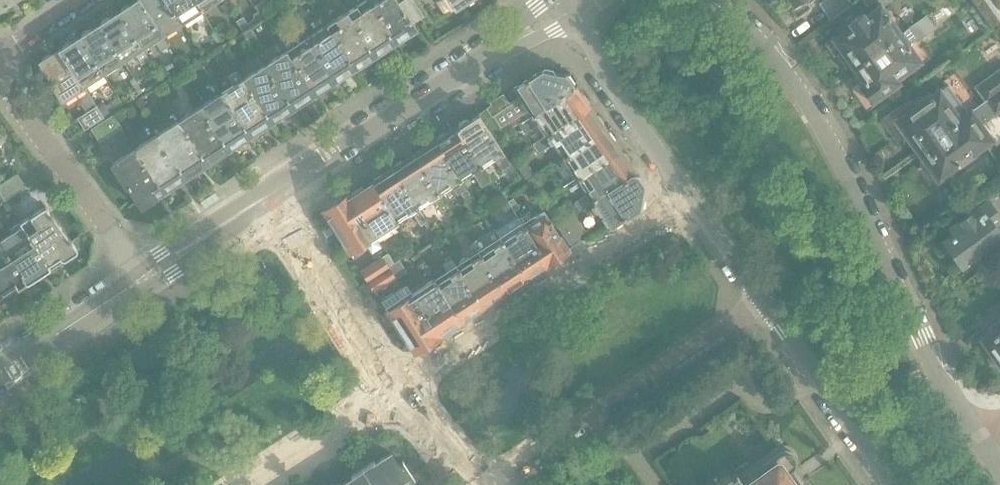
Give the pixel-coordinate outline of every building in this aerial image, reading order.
[(139,0),(137,0),(130,5),(126,5),(122,7),(121,11),(119,12),(143,48),(155,41),(161,51),(169,46),(162,36),(139,0)] [(167,0),(139,0),(162,36),(182,23),(167,0)] [(194,0),(167,0),(182,23),(201,11),(194,0)] [(201,11),(217,0),(194,0),(201,11)] [(368,0),(366,0),(346,13),(376,58),(397,44),(368,0)] [(412,23),(399,5),(396,0),(368,0),(397,44),(413,34),(414,29),(415,28),(412,23)] [(399,5),(412,23),(423,16),(412,0),(407,0),(399,5)] [(465,0),(444,0),(451,9),(465,0)] [(847,0),(825,0),(820,3),(832,20),(852,7),(847,0)] [(888,19),(892,15),(884,4),(889,0),(864,0),(872,11),(865,17),(862,13),(844,25),(847,30),(835,39),(843,49),(837,54),(846,68),(852,64),(854,66),(899,34),(888,19)] [(232,13),(225,3),(221,6),(227,16),(232,13)] [(143,48),(119,12),(111,17),(107,17),(102,20),(101,23),(99,24),(123,61),(135,53),(140,61),(148,55),(143,48)] [(376,58),(346,13),(326,25),(356,71),(376,58)] [(123,61),(99,24),(91,30),(87,30),(83,33),(81,36),(80,37),(104,73),(123,61)] [(356,71),(326,25),(306,38),(336,84),(356,71)] [(258,38),(251,27),(244,32),(251,42),(258,38)] [(650,42),(662,34),(657,27),(645,34),(650,42)] [(895,78),(918,61),(907,46),(914,40),(906,29),(899,34),(854,66),(864,79),(863,80),(866,84),(861,88),(871,102),(887,90),(898,82),(895,78)] [(222,41),(216,32),(211,35),(217,44),(222,41)] [(104,73),(80,37),(71,42),(68,42),(63,45),(62,48),(60,49),(84,86),(85,86),(104,73)] [(336,84),(306,38),(287,51),(315,95),(321,91),(322,89),(326,90),(336,84)] [(75,93),(84,86),(60,49),(52,55),(48,55),(44,58),(42,61),(40,62),(63,100),(75,93)] [(294,111),(316,97),(315,95),(287,51),(265,65),(294,111)] [(191,61),(187,54),(179,59),(183,66),(191,61)] [(294,111),(265,65),(243,79),(272,125),(294,111)] [(272,125),(243,79),(238,70),(228,76),(233,85),(222,93),(251,139),(272,125)] [(527,118),(574,87),(572,85),(573,81),(569,75),(542,70),(513,88),(518,96),(509,103),(504,95),(491,103),(493,105),(480,113),(496,139),(518,124),(527,118)] [(999,90),(999,71),(978,87),(987,99),(999,90)] [(140,87),(134,77),(129,80),(139,94),(143,91),(140,87)] [(104,116),(99,108),(85,86),(84,86),(75,93),(87,113),(79,118),(86,128),(104,116)] [(550,133),(589,108),(587,106),(588,102),(583,96),(580,95),(574,87),(527,118),(518,124),(522,129),(539,118),(550,133)] [(999,109),(999,90),(987,99),(996,112),(999,109)] [(918,148),(967,113),(964,109),(957,113),(941,91),(936,94),(935,93),(932,95),(930,92),(914,103),(917,106),(897,121),(898,122),(896,124),(905,137),(908,135),(909,137),(909,136),(918,148)] [(251,139),(222,93),(200,107),(229,152),(251,139)] [(147,104),(142,97),(135,102),(140,109),(147,104)] [(116,108),(111,101),(99,108),(104,116),(116,108)] [(229,152),(200,107),(178,121),(208,166),(229,152)] [(565,155),(604,130),(602,126),(602,122),(598,117),(594,116),(589,108),(550,133),(533,144),(540,154),(556,143),(565,155)] [(976,150),(989,140),(969,112),(967,113),(918,148),(927,161),(928,163),(925,165),(934,178),(937,176),(939,177),(957,164),(959,168),(976,156),(974,153),(977,151),(976,150)] [(512,164),(496,139),(480,113),(469,120),(465,119),(459,123),(458,127),(482,165),(493,157),(502,170),(512,164)] [(130,140),(114,116),(92,129),(100,141),(113,133),(122,146),(130,140)] [(208,166),(178,121),(156,135),(186,180),(208,166)] [(482,165),(458,127),(448,134),(444,133),(438,137),(437,141),(461,179),(472,172),(482,187),(492,180),(482,165)] [(580,176),(619,151),(613,143),(614,139),(610,133),(606,133),(604,130),(565,155),(573,168),(570,170),(572,173),(560,182),(564,188),(581,177),(580,176)] [(186,180),(156,135),(136,149),(164,192),(163,193),(164,195),(186,180)] [(461,179),(437,141),(427,147),(423,147),(417,151),(416,154),(440,192),(450,185),(457,195),(460,193),(464,198),(471,193),(461,179)] [(164,192),(136,149),(112,164),(126,186),(128,185),(142,207),(145,204),(149,205),(152,202),(154,199),(163,193),(164,192)] [(593,197),(633,170),(628,163),(629,160),(624,154),(620,153),(619,151),(580,176),(581,177),(589,189),(585,192),(587,195),(575,203),(569,208),(572,213),(579,209),(594,199),(593,197)] [(440,192),(416,154),(405,161),(401,160),(395,164),(395,168),(393,169),(418,206),(432,196),(443,213),(450,208),(440,192)] [(418,206),(393,169),(384,175),(380,174),(374,178),(373,182),(372,183),(396,220),(409,212),(409,213),(412,211),(422,226),(429,221),(418,206)] [(638,208),(643,180),(639,174),(635,174),(633,170),(593,197),(594,199),(596,202),(595,207),(599,213),(603,214),(610,226),(638,208)] [(25,187),(17,175),(0,186),(0,192),(15,214),(18,211),(10,199),(25,187)] [(396,220),(372,183),(364,188),(363,187),(361,187),(352,192),(352,194),(350,196),(349,195),(348,195),(376,239),(387,232),(385,228),(396,220)] [(514,194),(510,186),(501,192),(505,199),(514,194)] [(376,239),(348,195),(323,211),(349,251),(362,243),(365,246),(376,239)] [(513,208),(509,201),(500,207),(504,213),(513,208)] [(999,231),(994,224),(999,220),(999,217),(988,201),(977,209),(974,205),(967,210),(970,214),(951,228),(955,233),(944,241),(949,248),(948,250),(954,258),(956,257),(961,264),(999,236),(999,233),(999,231)] [(523,215),(517,205),(513,208),(518,216),(519,218),(523,215)] [(77,248),(46,206),(22,223),(50,268),(76,251),(77,248)] [(569,250),(541,211),(522,223),(549,263),(550,262),(554,263),(560,259),(561,255),(569,250)] [(578,235),(564,215),(555,221),(569,242),(578,235)] [(549,263),(522,223),(519,218),(518,216),(496,230),(496,231),(497,231),(526,277),(527,277),(532,278),(538,274),(539,269),(549,263)] [(526,277),(497,231),(496,231),(496,230),(495,230),(487,218),(483,221),(490,231),(488,232),(495,244),(481,254),(505,292),(506,291),(510,292),(516,288),(517,284),(526,277)] [(50,268),(22,223),(12,230),(13,232),(1,240),(26,282),(26,283),(28,282),(50,268)] [(1,240),(0,239),(0,290),(3,294),(17,285),(18,287),(26,282),(1,240)] [(505,292),(481,254),(477,249),(473,243),(468,246),(470,249),(466,252),(471,260),(459,268),(483,306),(484,305),(488,306),(494,302),(495,298),(505,292)] [(368,280),(395,263),(389,254),(362,271),(368,280)] [(483,306),(459,268),(450,254),(444,258),(448,263),(447,264),(452,272),(436,283),(460,320),(462,319),(466,320),(473,316),(473,312),(483,306)] [(407,271),(402,263),(399,260),(395,263),(402,274),(407,271)] [(375,291),(402,274),(395,263),(368,280),(375,291)] [(460,320),(436,283),(416,295),(439,334),(441,332),(442,334),(444,334),(452,329),(453,327),(452,325),(460,320)] [(439,334),(416,295),(415,296),(414,295),(413,295),(406,286),(397,292),(403,302),(388,311),(414,352),(440,335),(439,334)] [(993,329),(996,334),(988,340),(998,354),(994,356),(999,364),(999,324),(993,329)] [(792,470),(794,467),(796,464),(797,461),(796,457),(795,454),(792,451),(789,449),(785,448),(781,449),(778,450),(759,463),(739,478),(736,474),(732,477),(730,474),(714,484),(769,484),(792,470)] [(409,482),(404,484),(393,467),(398,464),(391,453),(375,462),(374,461),(351,476),(352,477),(340,484),(412,484),(409,482)] [(800,482),(792,470),(769,484),(802,484),(800,482)]
